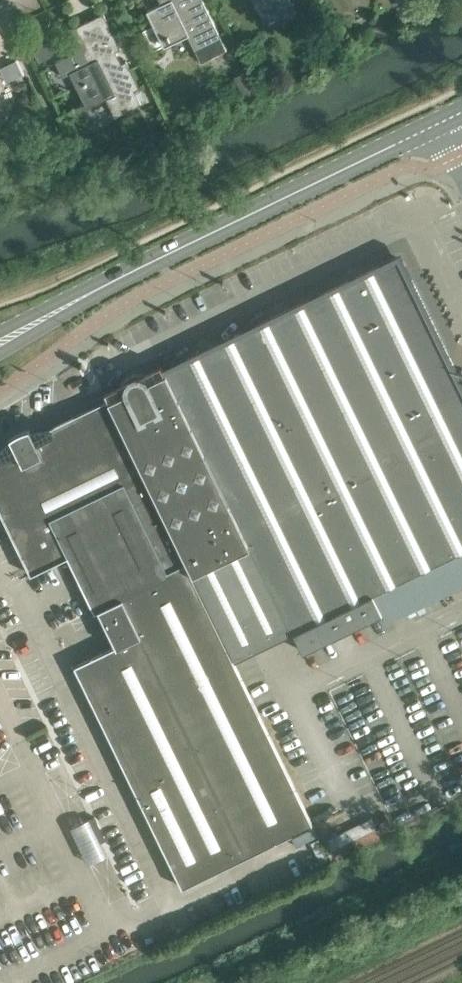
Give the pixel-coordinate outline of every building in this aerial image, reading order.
[(161,4),(146,11),(164,47),(188,35),(201,61),(227,49),(203,0),(159,0),(161,4)] [(264,23),(281,15),(284,22),(298,15),(291,0),(253,0),(264,23)] [(68,55),(56,61),(63,74),(69,71),(76,85),(86,106),(105,97),(114,116),(140,103),(134,89),(139,87),(126,60),(121,63),(115,50),(120,47),(119,47),(116,39),(103,13),(72,27),(82,48),(68,55)] [(32,46),(39,61),(62,50),(55,35),(32,46)] [(105,393),(234,661),(294,632),(303,651),(382,613),(387,623),(461,586),(461,388),(398,258),(320,296),(319,293),(317,291),(310,294),(248,324),(247,325),(241,328),(166,364),(159,368),(148,373),(141,370),(133,370),(127,373),(122,379),(120,387),(109,392),(105,393)] [(31,573),(67,555),(94,611),(99,609),(116,644),(74,664),(182,887),(312,824),(106,399),(74,415),(50,427),(33,435),(30,427),(29,427),(24,428),(19,430),(14,433),(9,436),(10,437),(13,444),(0,451),(0,510),(31,573)] [(106,853),(89,817),(70,826),(88,862),(106,853)]
